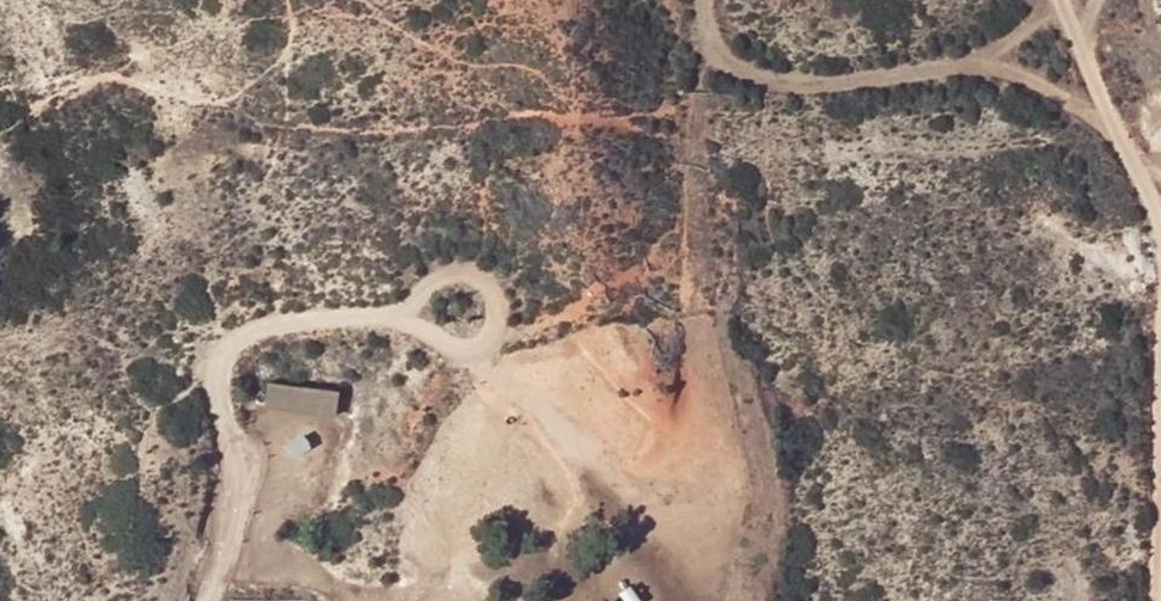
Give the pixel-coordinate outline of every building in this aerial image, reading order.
[(270,380),(268,408),(341,413),(343,385),(270,380)]
